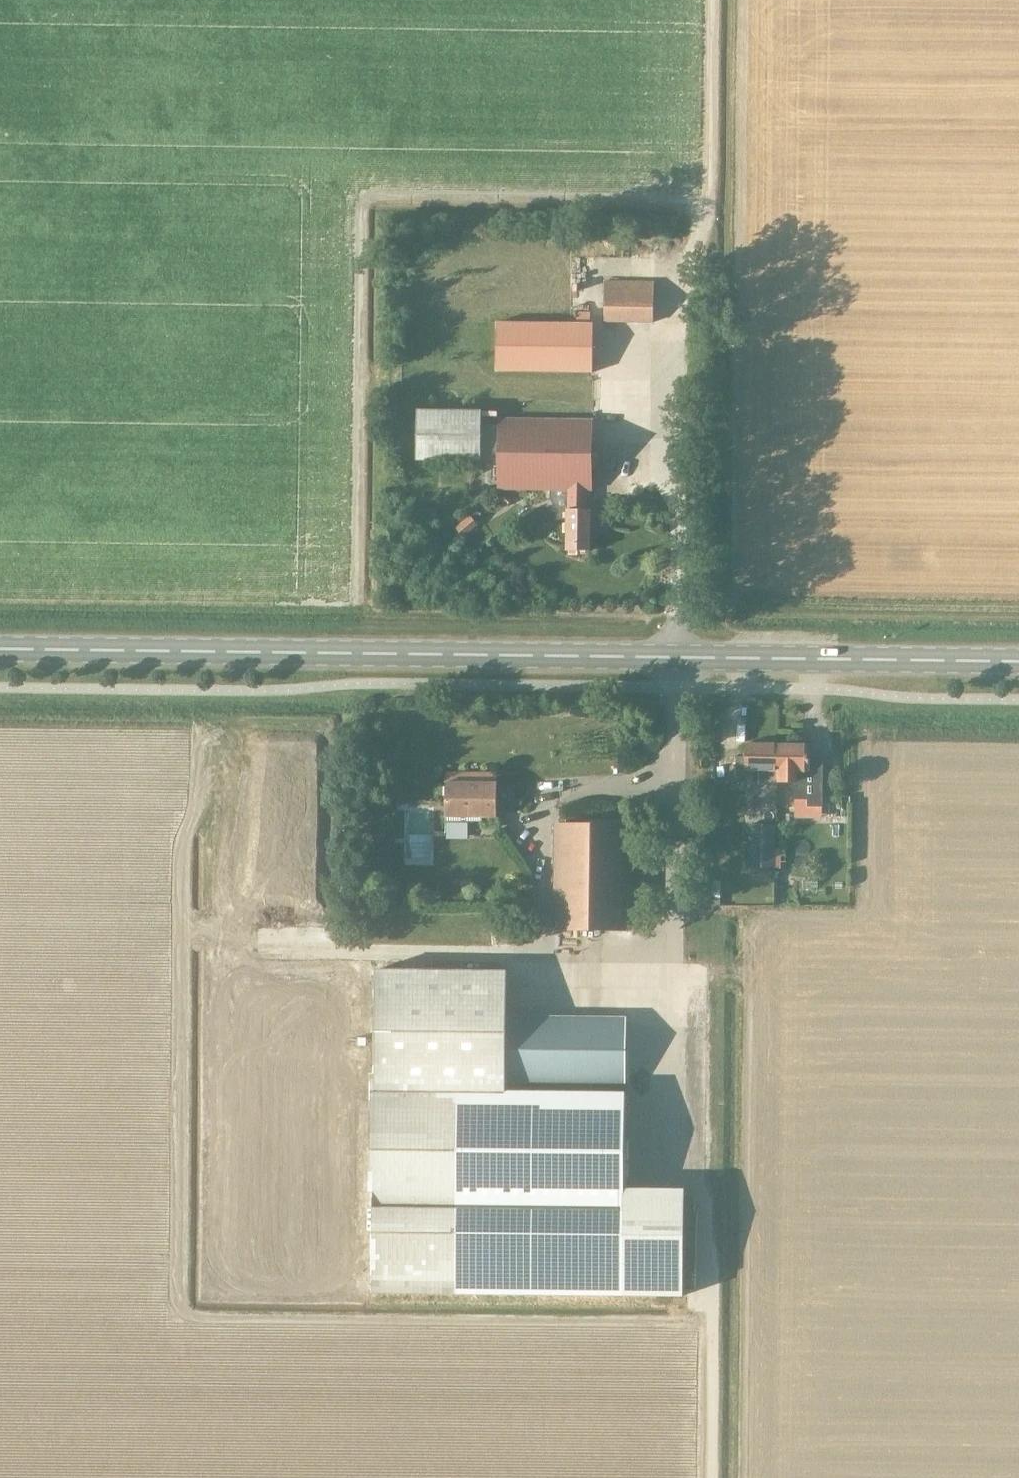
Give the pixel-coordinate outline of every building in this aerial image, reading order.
[(654,323),(654,282),(604,281),(603,323),(654,323)] [(593,324),(590,323),(590,312),(576,312),(576,323),(497,323),(496,371),(592,372),(593,324)] [(595,398),(595,447),(616,447),(616,398),(595,398)] [(481,411),(420,410),(419,460),(481,461),(481,459),(499,460),(498,489),(567,489),(567,509),(587,509),(587,490),(591,490),(592,420),(499,419),(499,425),(481,425),(481,411)] [(591,509),(587,509),(567,509),(567,550),(590,551),(591,509)] [(746,756),(736,756),(736,781),(746,781),(746,784),(777,784),(777,782),(778,744),(746,744),(746,756)] [(808,745),(778,744),(777,782),(792,782),(792,792),(794,792),(794,799),(807,800),(807,807),(822,807),(822,766),(814,766),(814,757),(807,757),(808,745)] [(514,783),(497,783),(497,772),(446,772),(446,816),(497,817),(497,812),(514,812),(514,783)] [(428,860),(427,815),(406,815),(407,861),(428,860)] [(627,930),(628,825),(556,824),(554,929),(627,930)] [(775,867),(776,825),(750,824),(749,867),(775,867)] [(506,1086),(507,1016),(507,971),(376,970),(372,1292),(623,1295),(625,1087),(506,1086)] [(626,1018),(507,1016),(506,1086),(625,1087),(626,1018)]
